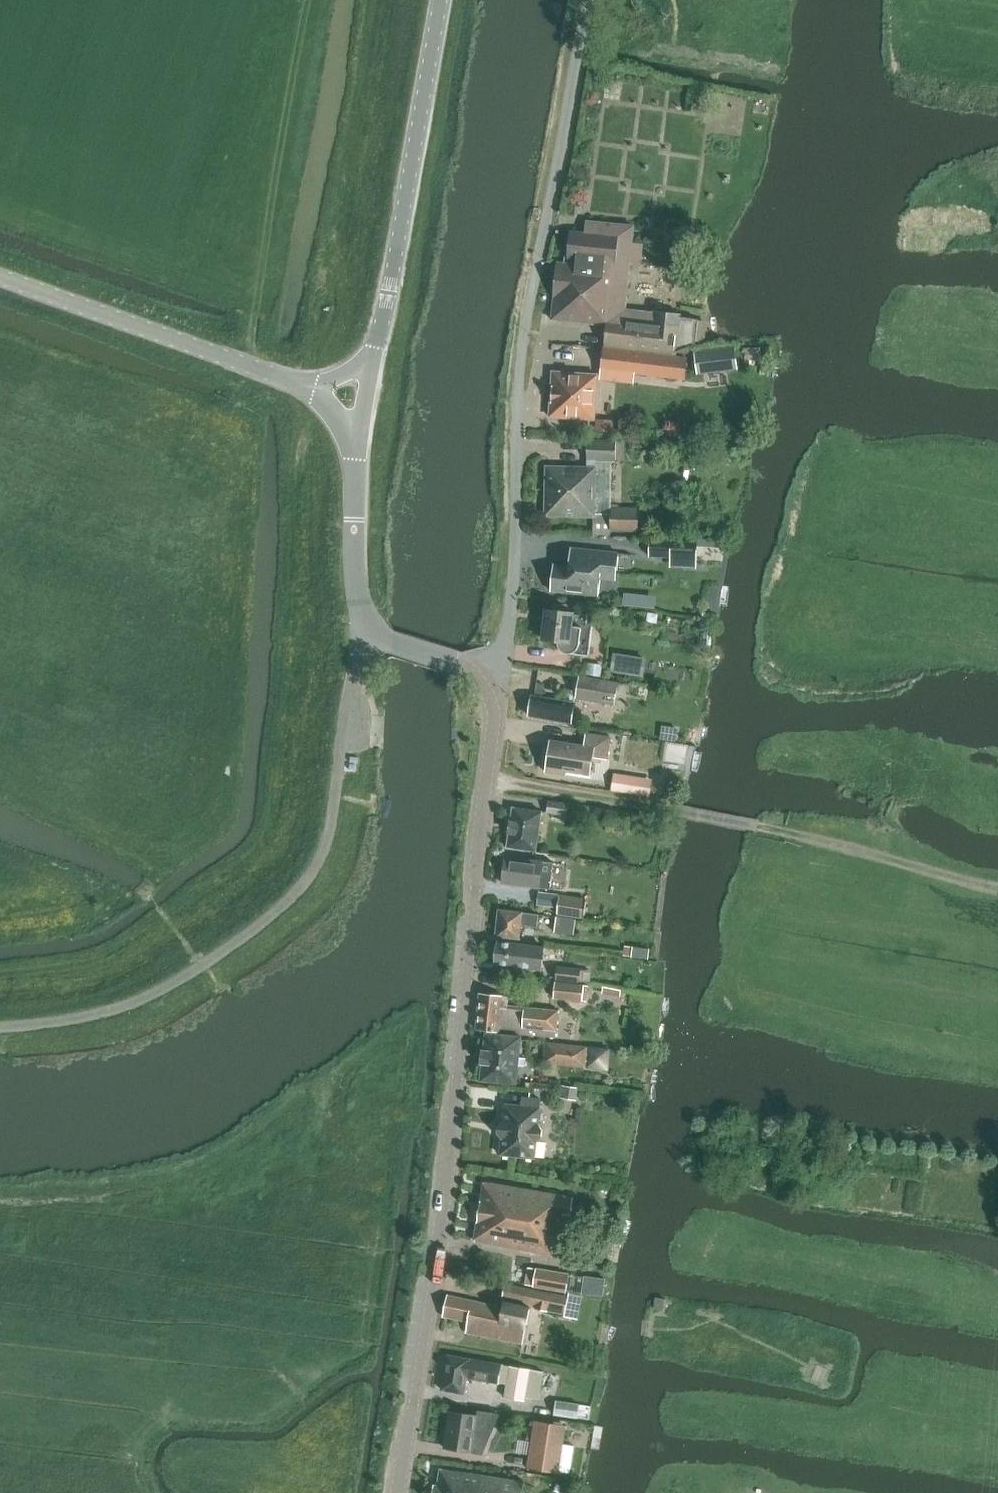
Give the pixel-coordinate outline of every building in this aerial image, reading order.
[(626,310),(634,226),(586,222),(585,233),(571,232),(568,263),(558,262),(552,320),(606,326),(605,346),(676,355),(676,351),(695,345),(695,342),(704,343),(707,321),(680,318),(681,315),(654,312),(654,313),(626,310)] [(602,369),(685,380),(687,359),(605,348),(602,369)] [(735,348),(695,353),(698,373),(737,368),(735,348)] [(550,415),(591,418),(591,414),(593,410),(595,407),(595,403),(594,399),(592,395),(593,387),(596,387),(597,376),(553,372),(550,415)] [(613,421),(598,420),(597,430),(612,431),(613,421)] [(593,535),(611,535),(611,531),(638,532),(639,509),(611,508),(612,461),(625,461),(626,441),(588,440),(587,467),(546,466),(545,517),(594,518),(593,535)] [(671,560),(697,561),(698,543),(672,542),(671,560)] [(551,591),(599,596),(601,571),(617,572),(619,553),(571,548),(570,559),(562,565),(554,565),(551,591)] [(558,642),(558,645),(559,647),(559,648),(561,650),(589,657),(595,616),(548,610),(544,640),(558,642)] [(648,621),(657,623),(658,615),(649,613),(648,621)] [(619,660),(652,664),(655,644),(621,640),(619,660)] [(609,663),(610,650),(595,650),(594,663),(609,663)] [(576,699),(615,705),(618,683),(580,677),(576,699)] [(529,716),(572,723),(575,703),(532,696),(529,716)] [(545,772),(566,775),(567,772),(591,775),(593,758),(607,760),(611,737),(586,734),(584,746),(550,741),(545,772)] [(621,760),(618,779),(658,785),(661,767),(621,760)] [(628,790),(640,792),(642,783),(629,781),(628,790)] [(547,813),(566,816),(568,804),(548,801),(547,813)] [(507,847),(537,851),(542,812),(513,808),(507,847)] [(503,883),(551,889),(553,876),(540,874),(542,862),(506,857),(503,883)] [(537,905),(557,907),(559,895),(539,893),(537,905)] [(558,914),(584,918),(587,900),(560,896),(558,914)] [(523,913),(523,912),(500,910),(497,937),(520,939),(521,926),(537,928),(539,915),(523,913)] [(555,933),(574,935),(576,921),(557,918),(555,933)] [(493,964),(541,970),(544,947),(539,946),(523,945),(523,944),(496,941),(493,964)] [(556,980),(580,983),(582,970),(558,967),(556,980)] [(554,998),(583,1002),(584,986),(556,983),(554,998)] [(508,1006),(509,997),(480,994),(477,1030),(499,1032),(545,1036),(556,1037),(560,1011),(508,1006)] [(481,1081),(517,1084),(519,1061),(521,1037),(486,1034),(481,1081)] [(544,1063),(607,1070),(609,1050),(546,1043),(544,1063)] [(560,1098),(577,1100),(579,1086),(562,1085),(560,1098)] [(501,1155),(535,1158),(537,1141),(542,1137),(543,1130),(538,1125),(541,1100),(523,1098),(522,1106),(506,1105),(504,1122),(498,1126),(499,1127),(498,1131),(498,1132),(502,1138),(501,1155)] [(475,1241),(555,1255),(561,1217),(570,1218),(573,1198),(485,1182),(475,1241)] [(526,1286),(567,1291),(570,1273),(529,1268),(526,1286)] [(564,1318),(579,1320),(583,1294),(569,1292),(568,1297),(505,1284),(502,1298),(528,1303),(528,1302),(537,1304),(536,1309),(564,1315),(564,1318)] [(466,1333),(523,1344),(530,1307),(505,1302),(503,1308),(448,1295),(443,1317),(468,1322),(466,1333)] [(655,1307),(666,1308),(667,1297),(656,1296),(655,1307)] [(442,1390),(464,1394),(467,1378),(499,1383),(502,1365),(448,1355),(442,1390)] [(550,1385),(551,1359),(538,1358),(537,1384),(550,1385)] [(505,1397),(524,1401),(530,1369),(511,1366),(505,1397)] [(583,1382),(598,1384),(599,1373),(584,1371),(583,1382)] [(554,1416),(578,1419),(580,1404),(556,1401),(554,1416)] [(483,1452),(499,1414),(492,1413),(478,1411),(477,1416),(450,1411),(444,1448),(473,1452),(474,1450),(483,1452)] [(527,1468),(558,1474),(566,1426),(535,1421),(527,1468)] [(525,1482),(441,1470),(438,1486),(435,1486),(433,1492),(523,1492),(525,1482)]
